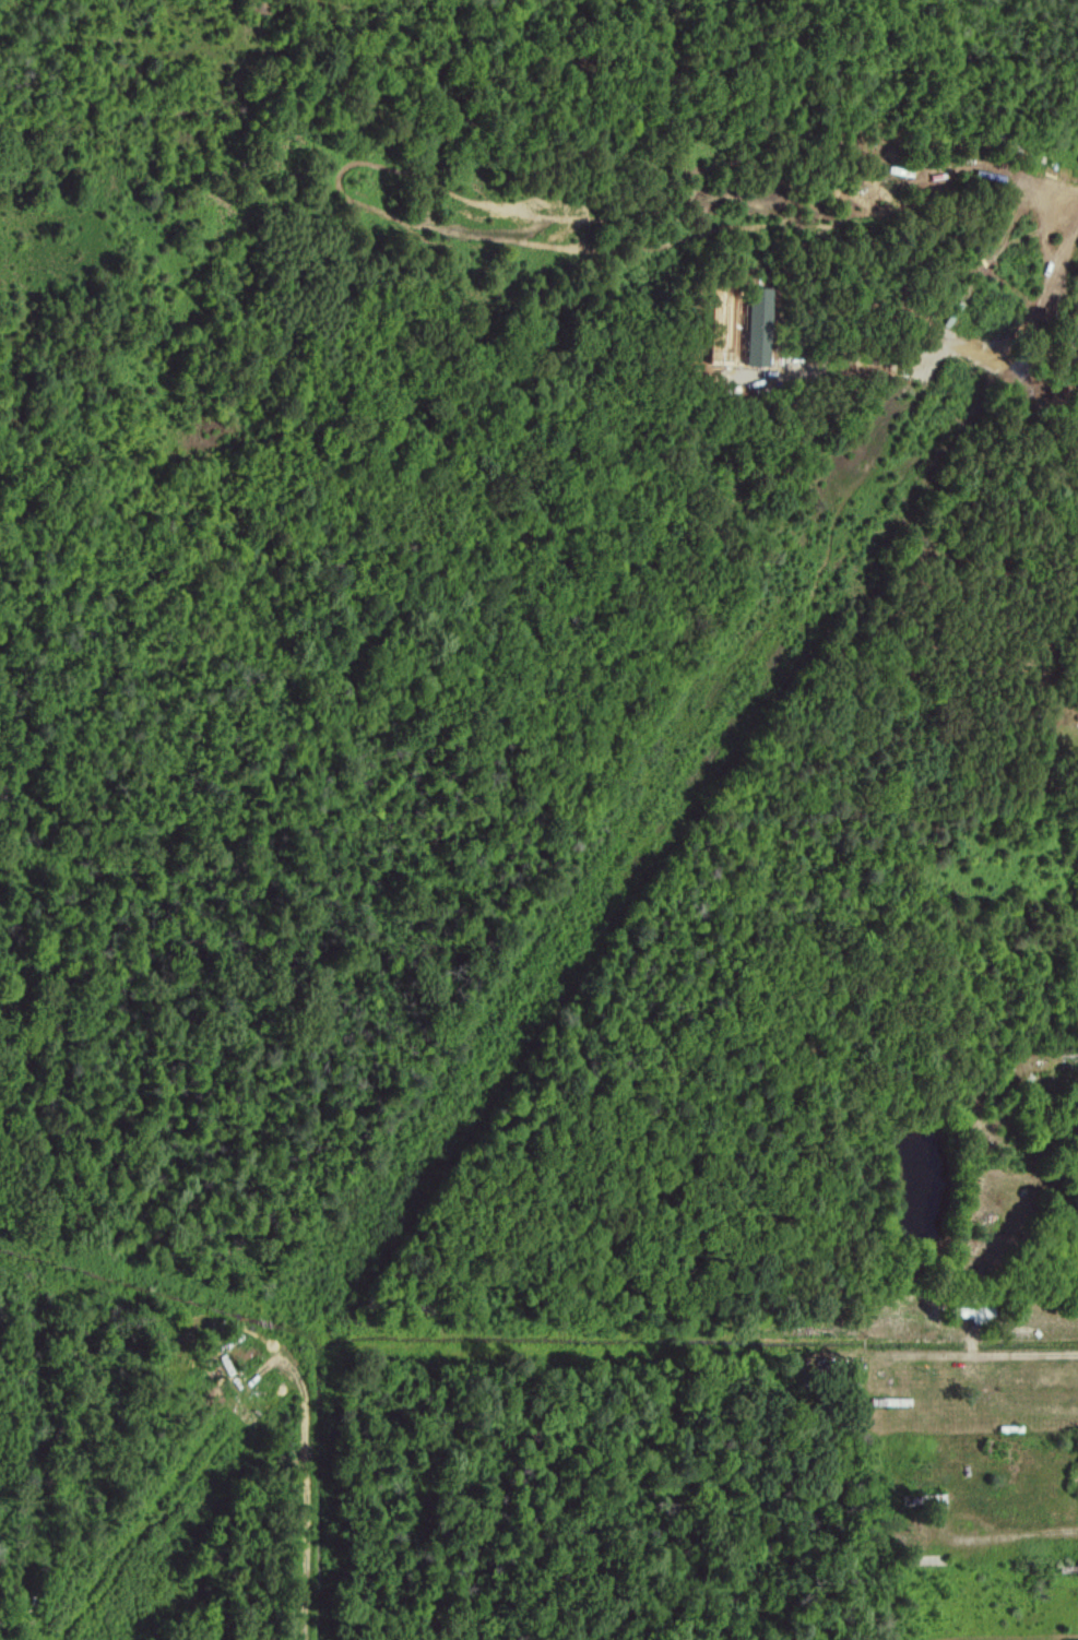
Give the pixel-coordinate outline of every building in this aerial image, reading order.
[(745,364),(768,365),(770,287),(747,286),(745,364)]
